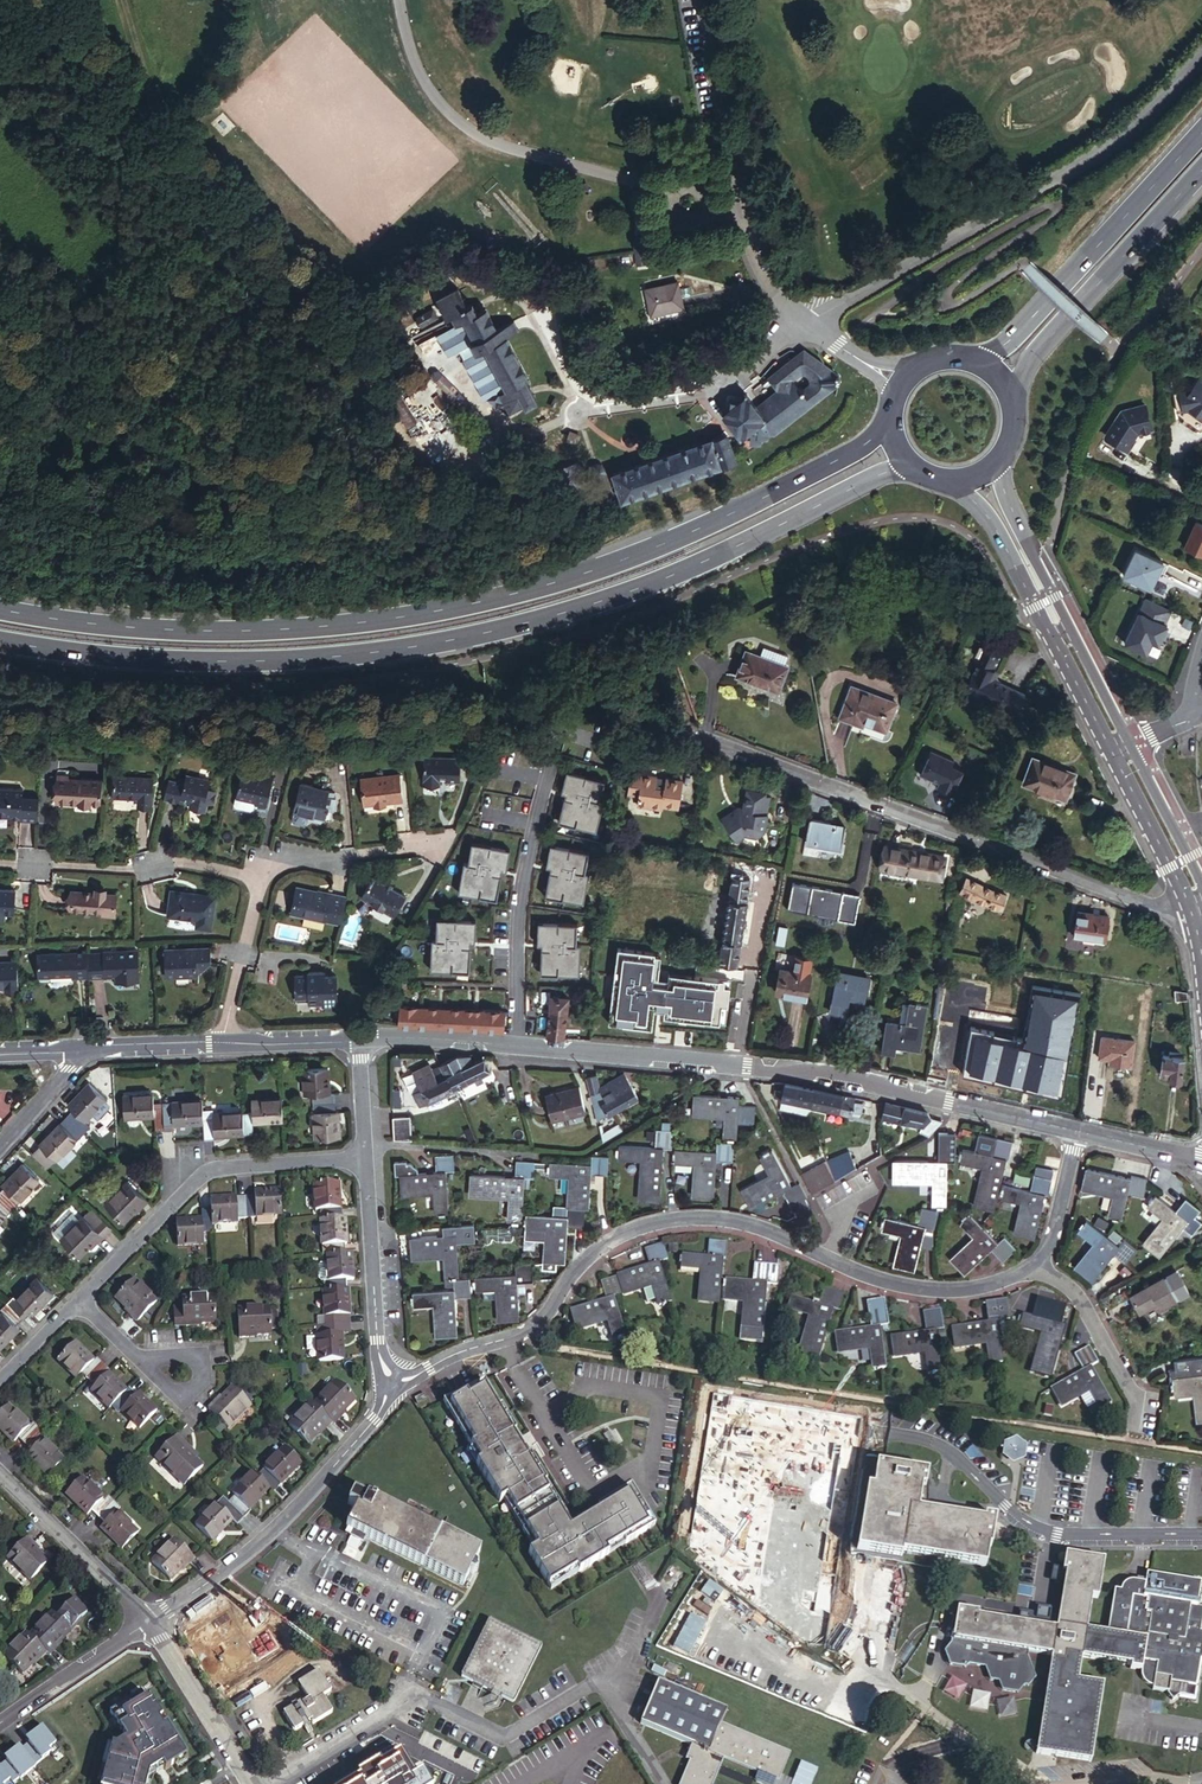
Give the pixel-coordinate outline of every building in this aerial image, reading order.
[(634,265),(649,265),(648,240),(634,240),(634,265)] [(684,280),(652,288),(659,315),(691,307),(684,280)] [(442,300),(451,318),(457,315),(462,326),(480,318),(490,337),(483,340),(489,352),(478,356),(498,399),(506,395),(529,383),(533,381),(513,339),(526,333),(521,323),(521,321),(503,330),(493,310),(484,314),(478,303),(472,307),(464,289),(442,300)] [(457,328),(462,326),(457,315),(451,318),(447,319),(449,324),(454,322),(457,328)] [(819,393),(834,383),(838,380),(836,378),(839,376),(835,373),(837,372),(801,346),(766,374),(776,386),(762,397),(766,424),(784,413),(810,398),(819,393)] [(435,384),(447,394),(454,387),(442,377),(435,384)] [(533,391),(529,383),(506,395),(514,412),(537,401),(533,391)] [(737,397),(757,400),(758,397),(750,386),(740,394),(733,393),(730,401),(722,406),(740,435),(750,426),(736,424),(737,416),(732,415),(737,397)] [(766,424),(769,436),(770,434),(794,415),(802,409),(820,394),(819,393),(810,398),(784,413),(766,424)] [(766,443),(769,436),(766,424),(762,397),(759,400),(757,400),(737,397),(732,415),(737,416),(736,424),(750,426),(760,420),(762,422),(761,427),(756,427),(755,433),(759,434),(757,441),(766,443)] [(1201,417),(1201,397),(1201,398),(1184,401),(1188,419),(1196,418),(1201,417)] [(402,402),(395,406),(406,428),(413,425),(402,402)] [(1137,430),(1152,426),(1145,403),(1122,409),(1106,433),(1127,448),(1135,437),(1134,435),(1137,430)] [(727,429),(664,452),(616,468),(623,493),(635,490),(736,457),(727,429)] [(558,470),(577,486),(585,484),(583,482),(577,465),(558,470)] [(594,470),(603,499),(610,497),(618,495),(609,465),(594,470)] [(598,496),(585,484),(577,486),(593,501),(598,496)] [(1198,522),(1187,547),(1201,554),(1201,524),(1198,522)] [(1153,588),(1165,563),(1137,550),(1126,575),(1153,588)] [(1169,651),(1179,630),(1154,618),(1144,639),(1169,651)] [(962,687),(967,689),(978,664),(996,672),(1006,650),(983,640),(962,687)] [(783,665),(740,651),(732,675),(776,690),(783,665)] [(1018,712),(1025,696),(992,681),(996,672),(978,664),(967,689),(1018,712)] [(888,731),(897,705),(854,689),(843,717),(857,722),(858,720),(888,731)] [(1029,697),(1025,696),(1018,712),(1022,713),(1029,697)] [(953,794),(963,771),(952,766),(954,761),(931,751),(922,770),(934,776),(932,781),(938,784),(937,787),(953,794)] [(467,758),(430,758),(430,787),(446,787),(445,781),(452,781),(453,784),(467,785),(467,758)] [(1065,800),(1074,775),(1033,759),(1024,785),(1065,800)] [(39,802),(41,777),(26,776),(27,769),(0,767),(0,795),(13,796),(14,792),(27,793),(26,797),(25,800),(39,802)] [(920,775),(932,781),(934,776),(922,770),(920,775)] [(171,778),(166,800),(183,805),(184,800),(194,802),(193,808),(197,809),(198,813),(205,815),(208,811),(211,813),(213,805),(219,806),(223,792),(213,790),(216,780),(191,773),(188,783),(171,778)] [(571,800),(564,825),(602,835),(610,805),(606,804),(611,784),(574,773),(568,795),(573,796),(572,800),(571,800)] [(255,780),(241,779),(239,803),(257,805),(257,809),(270,810),(273,777),(256,775),(255,780)] [(672,808),(686,811),(690,783),(674,781),(673,788),(665,786),(666,780),(640,776),(637,797),(650,799),(648,809),(672,813),(672,808)] [(371,808),(381,807),(393,806),(409,805),(406,778),(368,781),(371,808)] [(513,778),(510,788),(519,791),(522,781),(513,778)] [(101,809),(102,785),(71,783),(61,782),(59,806),(80,807),(80,812),(91,813),(91,808),(101,809)] [(141,809),(139,816),(153,819),(159,791),(124,783),(119,804),(141,809)] [(332,811),(339,814),(342,803),(340,803),(334,801),(336,795),(306,787),(299,812),(331,820),(332,811)] [(772,796),(773,792),(752,788),(749,805),(748,812),(741,811),(725,815),(742,841),(750,835),(762,838),(771,832),(778,797),(772,796)] [(748,812),(749,805),(742,803),(725,815),(741,811),(748,812)] [(847,849),(852,823),(817,815),(812,842),(847,849)] [(906,849),(917,851),(918,846),(905,843),(904,849),(906,849)] [(464,894),(502,901),(507,876),(506,876),(507,872),(512,873),(516,851),(477,844),(474,865),(469,864),(464,894)] [(555,874),(550,898),(588,907),(594,876),(590,876),(595,855),(556,847),(552,868),(557,869),(556,874),(555,874)] [(902,869),(906,849),(904,849),(891,847),(887,866),(902,869)] [(948,879),(952,858),(917,851),(906,849),(902,869),(948,879)] [(901,876),(902,869),(887,866),(886,872),(901,876)] [(732,894),(752,898),(756,874),(736,871),(732,894)] [(972,878),(966,891),(966,893),(1008,911),(1014,895),(972,878)] [(410,902),(378,880),(364,901),(396,922),(410,902)] [(859,896),(791,884),(787,908),(854,920),(859,896)] [(345,924),(351,902),(321,894),(320,896),(299,891),(292,917),(328,926),(329,920),(345,924)] [(954,914),(959,915),(962,915),(966,894),(958,892),(954,914)] [(7,920),(6,916),(14,916),(15,894),(0,893),(0,920),(7,920)] [(71,897),(69,916),(102,918),(102,922),(117,923),(118,900),(105,900),(106,896),(94,894),(94,899),(71,897)] [(724,937),(744,940),(752,898),(732,894),(724,937)] [(216,907),(170,897),(165,921),(195,928),(194,934),(209,938),(216,907)] [(1113,942),(1117,918),(1085,912),(1081,935),(1113,942)] [(344,930),(345,924),(329,920),(328,926),(344,930)] [(434,972),(473,975),(474,949),(474,944),(479,945),(481,923),(442,920),(440,941),(436,941),(434,972)] [(791,942),(794,925),(785,923),(781,940),(791,942)] [(546,950),(544,976),(583,978),(585,947),(581,947),(582,926),(543,924),(542,946),(547,946),(547,950),(546,950)] [(720,961),(740,964),(744,940),(724,937),(720,961)] [(616,949),(608,1025),(652,1029),(655,1008),(660,1009),(664,1009),(663,1018),(727,1025),(732,979),(668,972),(667,978),(657,977),(660,953),(616,949)] [(211,957),(164,959),(165,989),(195,988),(194,984),(201,984),(212,972),(211,957)] [(105,966),(89,967),(89,982),(89,988),(114,987),(114,991),(139,991),(138,959),(105,960),(105,961),(105,966)] [(89,967),(89,961),(42,962),(42,992),(51,992),(51,985),(75,984),(75,989),(89,988),(89,982),(89,967)] [(810,996),(815,973),(784,967),(780,990),(810,996)] [(17,969),(0,970),(0,994),(4,993),(4,1000),(18,1000),(17,969)] [(867,1000),(872,979),(840,972),(834,999),(850,1002),(852,997),(867,1000)] [(295,1005),(314,1004),(314,998),(324,998),(324,1003),(324,1010),(339,1009),(337,978),(326,979),(326,974),(310,975),(310,979),(294,980),(295,1005)] [(1023,1040),(970,1029),(961,1072),(1028,1087),(1061,1094),(1082,996),(1035,986),(1023,1040)] [(1190,996),(1188,989),(1177,987),(1178,997),(1190,996)] [(553,998),(550,1037),(554,1038),(560,1038),(565,1038),(568,999),(553,998)] [(908,1021),(925,1024),(929,1001),(913,998),(908,1021)] [(400,1004),(399,1023),(504,1029),(505,1010),(400,1004)] [(922,1047),(926,1024),(925,1024),(908,1021),(891,1017),(885,1048),(897,1050),(898,1042),(922,1047)] [(1112,1059),(1135,1063),(1140,1040),(1105,1034),(1101,1057),(1112,1059)] [(485,1055),(484,1052),(469,1058),(471,1062),(485,1055)] [(1185,1080),(1188,1057),(1168,1053),(1164,1076),(1185,1080)] [(445,1075),(471,1062),(469,1058),(468,1055),(455,1055),(439,1063),(440,1066),(445,1075)] [(452,1090),(492,1070),(485,1055),(471,1062),(445,1075),(452,1090)] [(1135,1063),(1112,1059),(1111,1063),(1134,1068),(1135,1063)] [(421,1086),(445,1075),(440,1066),(432,1070),(429,1063),(412,1071),(420,1087),(421,1086)] [(623,1067),(622,1068),(599,1080),(602,1093),(607,1100),(634,1085),(624,1068),(623,1067)] [(304,1094),(305,1104),(327,1103),(326,1092),(321,1093),(320,1068),(294,1069),(295,1094),(304,1094)] [(100,1073),(90,1082),(104,1097),(114,1088),(100,1073)] [(598,1074),(588,1076),(594,1102),(599,1100),(597,1094),(602,1093),(599,1080),(598,1074)] [(428,1102),(452,1090),(445,1075),(421,1086),(428,1102)] [(551,1108),(585,1101),(580,1076),(545,1083),(551,1108)] [(813,1104),(816,1089),(785,1082),(783,1090),(777,1089),(776,1097),(813,1104)] [(639,1096),(634,1085),(607,1100),(598,1105),(601,1118),(639,1096)] [(428,1102),(421,1086),(420,1087),(412,1090),(419,1106),(428,1102)] [(71,1110),(65,1117),(81,1133),(87,1126),(85,1123),(102,1105),(84,1088),(67,1106),(71,1110)] [(843,1094),(816,1089),(813,1104),(840,1110),(843,1094)] [(152,1116),(153,1130),(163,1130),(161,1108),(152,1108),(151,1093),(121,1095),(122,1118),(152,1116)] [(732,1136),(736,1136),(736,1120),(737,1102),(738,1095),(698,1093),(697,1113),(723,1115),(722,1136),(726,1136),(726,1138),(732,1138),(732,1136)] [(472,1094),(457,1102),(460,1108),(475,1101),(472,1094)] [(852,1112),(855,1096),(843,1094),(840,1110),(852,1112)] [(161,1108),(163,1130),(174,1130),(173,1124),(202,1122),(202,1117),(201,1100),(172,1102),(172,1107),(161,1108)] [(280,1123),(279,1100),(250,1102),(250,1114),(240,1115),(241,1136),(241,1138),(251,1137),(251,1125),(280,1123)] [(737,1102),(736,1120),(753,1122),(753,1103),(737,1102)] [(305,1104),(306,1138),(332,1137),(331,1111),(327,1111),(327,1103),(305,1104)] [(905,1107),(886,1103),(884,1113),(884,1116),(902,1120),(905,1107)] [(924,1125),(930,1115),(927,1112),(905,1107),(902,1120),(924,1125)] [(240,1115),(240,1113),(211,1114),(211,1117),(202,1117),(202,1122),(203,1140),(212,1140),(212,1137),(241,1136),(240,1115)] [(478,1129),(493,1124),(489,1113),(474,1119),(478,1129)] [(615,1115),(599,1125),(602,1141),(622,1128),(615,1115)] [(930,1115),(924,1125),(920,1130),(929,1133),(941,1120),(932,1117),(930,1115)] [(65,1117),(40,1143),(58,1161),(76,1143),(73,1140),(81,1133),(65,1117)] [(412,1118),(394,1117),(394,1139),(412,1140),(412,1118)] [(657,1146),(667,1146),(675,1147),(676,1128),(658,1127),(657,1146)] [(975,1152),(993,1156),(997,1139),(979,1135),(975,1152)] [(956,1144),(955,1162),(956,1162),(957,1136),(940,1136),(940,1144),(956,1144)] [(997,1138),(997,1139),(993,1156),(1008,1159),(1011,1160),(1015,1142),(997,1138)] [(714,1150),(713,1159),(730,1161),(731,1141),(714,1140),(714,1150)] [(667,1146),(657,1146),(620,1144),(620,1148),(617,1148),(616,1154),(619,1154),(619,1157),(644,1159),(642,1198),(664,1200),(667,1146)] [(950,1162),(955,1162),(956,1144),(940,1144),(940,1162),(950,1162)] [(691,1193),(712,1194),(713,1170),(706,1170),(707,1163),(713,1163),(713,1159),(714,1150),(679,1148),(679,1151),(677,1151),(676,1157),(679,1157),(679,1160),(692,1161),(691,1193)] [(782,1189),(792,1184),(773,1148),(769,1150),(768,1148),(762,1151),(763,1153),(760,1155),(770,1173),(741,1188),(750,1205),(782,1189)] [(993,1156),(975,1152),(964,1149),(963,1153),(960,1152),(959,1158),(961,1159),(961,1162),(984,1168),(975,1206),(997,1210),(1008,1159),(993,1156)] [(835,1179),(855,1166),(850,1151),(832,1156),(832,1154),(827,1155),(828,1157),(835,1179)] [(436,1171),(447,1170),(457,1169),(455,1153),(436,1154),(436,1171)] [(592,1174),(607,1175),(609,1156),(593,1155),(592,1164),(592,1174)] [(835,1179),(828,1157),(802,1170),(813,1190),(835,1179)] [(395,1173),(402,1173),(418,1172),(419,1168),(411,1162),(406,1163),(406,1159),(394,1160),(395,1173)] [(516,1177),(525,1177),(535,1177),(536,1161),(517,1160),(516,1177)] [(592,1174),(592,1164),(551,1161),(551,1165),(549,1165),(548,1171),(551,1171),(550,1175),(572,1176),(570,1205),(586,1207),(589,1207),(592,1174)] [(940,1162),(939,1162),(898,1161),(898,1180),(937,1181),(937,1206),(940,1206),(940,1208),(946,1208),(946,1206),(949,1206),(950,1162),(940,1162)] [(0,1190),(0,1200),(11,1211),(18,1203),(16,1201),(34,1184),(18,1168),(0,1186),(2,1188),(0,1190)] [(1118,1218),(1122,1219),(1128,1194),(1131,1179),(1088,1168),(1084,1187),(1114,1194),(1109,1215),(1113,1217),(1113,1218),(1118,1220),(1118,1218)] [(445,1213),(450,1213),(447,1170),(436,1171),(433,1171),(433,1177),(426,1177),(426,1171),(418,1172),(402,1173),(404,1193),(434,1192),(436,1213),(439,1213),(439,1215),(445,1215),(445,1213)] [(1016,1183),(1031,1186),(1034,1176),(1018,1173),(1016,1183)] [(525,1177),(516,1177),(474,1174),(473,1193),(511,1196),(509,1220),(513,1220),(512,1223),(518,1223),(518,1220),(522,1221),(525,1177)] [(1045,1194),(1049,1195),(1053,1179),(1036,1175),(1033,1191),(1045,1194)] [(1131,1179),(1128,1194),(1144,1198),(1148,1180),(1132,1176),(1131,1179)] [(143,1200),(122,1180),(100,1203),(118,1221),(133,1206),(135,1208),(143,1200)] [(790,1205),(806,1197),(808,1196),(800,1180),(792,1184),(782,1189),(790,1205)] [(313,1209),(314,1220),(338,1219),(338,1207),(335,1207),(334,1181),(305,1183),(307,1209),(313,1209)] [(1035,1237),(1045,1194),(1033,1191),(1007,1185),(1006,1188),(1004,1188),(1003,1194),(1005,1195),(1005,1198),(1023,1202),(1017,1233),(1035,1237)] [(252,1196),(243,1197),(244,1220),(253,1220),(253,1217),(280,1215),(279,1189),(252,1190),(252,1196)] [(1144,1244),(1160,1257),(1188,1222),(1176,1212),(1156,1196),(1154,1198),(1153,1197),(1149,1202),(1150,1203),(1148,1206),(1165,1219),(1144,1244)] [(243,1197),(208,1199),(209,1210),(210,1225),(235,1224),(234,1221),(244,1220),(243,1197)] [(795,1215),(811,1207),(806,1197),(790,1205),(795,1215)] [(1176,1212),(1188,1222),(1190,1224),(1201,1210),(1186,1199),(1176,1212)] [(3,1216),(4,1217),(11,1211),(0,1200),(0,1219),(3,1216)] [(585,1225),(586,1207),(570,1205),(569,1217),(569,1224),(585,1225)] [(919,1225),(924,1226),(935,1229),(936,1229),(939,1212),(923,1208),(919,1225)] [(210,1225),(209,1210),(199,1211),(199,1219),(174,1221),(176,1246),(201,1245),(201,1233),(210,1232),(210,1225)] [(89,1211),(80,1220),(98,1237),(106,1228),(89,1211)] [(950,1260),(963,1273),(964,1273),(965,1273),(987,1250),(996,1241),(967,1212),(966,1214),(964,1212),(960,1216),(962,1218),(959,1220),(974,1235),(950,1260)] [(569,1224),(569,1217),(527,1214),(527,1217),(525,1216),(524,1222),(527,1223),(526,1226),(547,1228),(545,1259),(566,1260),(569,1224)] [(47,1235),(55,1243),(74,1223),(66,1216),(47,1235)] [(894,1264),(913,1268),(919,1244),(924,1226),(919,1225),(886,1217),(886,1220),(884,1219),(882,1225),(884,1226),(883,1230),(901,1234),(894,1264)] [(1098,1217),(1094,1224),(1105,1231),(1110,1223),(1098,1217)] [(74,1223),(55,1243),(72,1260),(89,1242),(91,1244),(98,1237),(80,1220),(78,1218),(74,1223)] [(1113,1252),(1118,1245),(1086,1218),(1084,1221),(1083,1220),(1078,1225),(1079,1226),(1077,1229),(1093,1243),(1074,1266),(1090,1279),(1113,1252)] [(314,1220),(316,1256),(321,1255),(339,1254),(338,1244),(342,1244),(340,1219),(338,1219),(314,1220)] [(457,1236),(457,1224),(446,1224),(446,1236),(457,1236)] [(457,1236),(457,1242),(475,1242),(475,1224),(457,1224),(457,1236)] [(924,1226),(919,1244),(932,1248),(935,1229),(924,1226)] [(454,1275),(458,1275),(457,1242),(457,1236),(446,1236),(444,1236),(444,1242),(437,1242),(436,1236),(412,1237),(413,1257),(444,1256),(445,1275),(448,1275),(448,1277),(454,1277),(454,1275)] [(996,1241),(987,1250),(999,1262),(1012,1248),(1000,1236),(996,1241)] [(1118,1245),(1113,1252),(1126,1262),(1138,1248),(1125,1237),(1118,1245)] [(704,1256),(721,1258),(723,1259),(725,1241),(707,1239),(704,1256)] [(648,1263),(655,1261),(666,1257),(661,1241),(644,1246),(648,1263)] [(721,1258),(704,1256),(680,1252),(679,1256),(677,1255),(676,1261),(679,1262),(678,1265),(699,1268),(695,1298),(715,1301),(721,1258)] [(347,1278),(346,1254),(339,1254),(321,1255),(323,1280),(318,1280),(318,1290),(340,1289),(340,1278),(347,1278)] [(748,1280),(764,1282),(766,1283),(766,1279),(768,1262),(751,1259),(748,1280)] [(516,1273),(517,1281),(534,1280),(532,1261),(516,1262),(516,1273)] [(662,1300),(666,1299),(655,1261),(648,1263),(614,1273),(620,1292),(648,1283),(653,1303),(657,1302),(658,1304),(663,1303),(662,1300)] [(778,1263),(768,1262),(766,1279),(776,1280),(778,1263)] [(499,1318),(518,1316),(517,1281),(516,1273),(476,1276),(476,1280),(474,1280),(474,1286),(476,1286),(477,1289),(497,1288),(499,1318)] [(602,1297),(610,1295),(619,1292),(614,1275),(598,1280),(602,1297)] [(1161,1306),(1177,1297),(1164,1275),(1131,1294),(1140,1310),(1157,1300),(1161,1306)] [(12,1298),(9,1294),(2,1301),(19,1317),(25,1310),(29,1314),(50,1293),(33,1276),(12,1298)] [(738,1321),(759,1323),(764,1282),(748,1280),(722,1277),(721,1281),(720,1281),(719,1286),(721,1287),(721,1289),(741,1292),(740,1300),(738,1321)] [(455,1289),(455,1296),(471,1295),(470,1278),(454,1279),(455,1289)] [(131,1280),(114,1298),(130,1314),(128,1316),(136,1323),(154,1303),(131,1280)] [(816,1302),(830,1307),(838,1309),(843,1292),(820,1285),(816,1302)] [(340,1289),(318,1290),(319,1316),(322,1316),(322,1325),(342,1324),(342,1315),(344,1315),(343,1289),(340,1289)] [(455,1296),(455,1289),(414,1291),(414,1295),(412,1296),(412,1301),(414,1301),(415,1304),(435,1303),(438,1334),(458,1333),(455,1296)] [(741,1292),(721,1289),(720,1298),(740,1300),(741,1292)] [(794,1349),(815,1356),(822,1332),(816,1331),(818,1323),(825,1325),(830,1307),(816,1302),(814,1302),(815,1299),(809,1297),(808,1300),(788,1294),(785,1306),(805,1313),(794,1349)] [(593,1306),(592,1300),(573,1305),(579,1325),(603,1319),(609,1339),(612,1338),(613,1340),(618,1339),(617,1337),(621,1336),(610,1295),(602,1297),(599,1298),(601,1304),(593,1306)] [(172,1310),(173,1328),(182,1327),(182,1325),(206,1324),(204,1298),(172,1300),(172,1310)] [(601,1304),(599,1298),(592,1300),(593,1306),(601,1304)] [(982,1304),(1001,1302),(1003,1318),(1003,1319),(1009,1318),(1006,1300),(982,1304)] [(2,1301),(0,1303),(0,1344),(16,1328),(12,1324),(19,1317),(2,1301)] [(985,1321),(992,1320),(1003,1318),(1001,1302),(982,1304),(985,1321)] [(1037,1317),(1055,1323),(1060,1308),(1042,1302),(1037,1317)] [(868,1325),(877,1324),(886,1324),(883,1305),(866,1307),(868,1325)] [(922,1328),(932,1327),(941,1326),(938,1306),(920,1308),(922,1328)] [(163,1311),(164,1328),(173,1328),(172,1310),(163,1311)] [(268,1311),(235,1312),(237,1340),(247,1339),(247,1337),(270,1336),(268,1311)] [(1027,1369),(1046,1376),(1056,1345),(1050,1343),(1052,1336),(1059,1337),(1062,1325),(1055,1323),(1037,1317),(1020,1312),(1019,1315),(1016,1314),(1014,1319),(1017,1320),(1016,1324),(1039,1331),(1027,1369)] [(992,1320),(985,1321),(949,1325),(952,1345),(983,1342),(985,1362),(989,1362),(989,1364),(995,1363),(995,1361),(998,1360),(992,1320)] [(736,1337),(757,1340),(759,1323),(738,1321),(736,1337)] [(816,1331),(822,1332),(825,1325),(818,1323),(816,1331)] [(342,1324),(322,1325),(323,1335),(312,1336),(311,1336),(312,1362),(338,1360),(337,1334),(343,1334),(342,1324)] [(877,1324),(868,1325),(833,1330),(834,1349),(866,1347),(868,1366),(872,1366),(872,1368),(878,1368),(877,1365),(881,1365),(877,1324)] [(323,1335),(322,1325),(311,1326),(312,1336),(323,1335)] [(933,1369),(937,1369),(932,1327),(922,1328),(888,1332),(890,1351),(922,1348),(924,1369),(928,1369),(928,1372),(934,1371),(933,1369)] [(1059,1337),(1052,1336),(1050,1343),(1056,1345),(1059,1337)] [(77,1375),(84,1382),(100,1366),(93,1358),(90,1361),(72,1344),(54,1363),(72,1380),(77,1375)] [(1079,1370),(1087,1366),(1094,1363),(1085,1346),(1070,1354),(1079,1370)] [(1201,1374),(1201,1356),(1184,1357),(1185,1375),(1201,1374)] [(1167,1376),(1168,1376),(1185,1375),(1184,1357),(1172,1358),(1173,1366),(1166,1366),(1167,1376)] [(84,1382),(91,1388),(87,1393),(100,1406),(109,1406),(123,1392),(105,1374),(107,1372),(100,1366),(84,1382)] [(1102,1404),(1105,1402),(1087,1366),(1079,1370),(1049,1386),(1058,1404),(1085,1390),(1094,1408),(1098,1406),(1099,1408),(1103,1406),(1102,1404)] [(1188,1395),(1191,1422),(1201,1421),(1201,1374),(1185,1375),(1168,1376),(1169,1381),(1166,1382),(1166,1388),(1170,1388),(1170,1391),(1188,1389),(1188,1395)] [(466,1425),(463,1427),(477,1449),(473,1451),(506,1505),(512,1501),(542,1550),(534,1555),(554,1588),(581,1572),(584,1575),(654,1533),(645,1519),(650,1516),(636,1493),(627,1498),(625,1495),(599,1511),(601,1515),(574,1532),(545,1484),(548,1482),(532,1456),(528,1458),(515,1435),(518,1433),(503,1408),(500,1410),(488,1390),(491,1388),(487,1382),(450,1404),(455,1414),(459,1412),(466,1425)] [(313,1407),(331,1425),(333,1426),(340,1419),(337,1417),(354,1401),(336,1384),(313,1407)] [(211,1402),(204,1409),(224,1429),(247,1405),(229,1387),(217,1399),(219,1400),(214,1405),(211,1402)] [(491,1388),(488,1390),(500,1410),(503,1408),(491,1388)] [(109,1406),(117,1413),(119,1411),(138,1430),(155,1412),(136,1393),(134,1396),(126,1389),(123,1392),(109,1406)] [(434,1397),(426,1402),(430,1407),(437,1403),(434,1397)] [(23,1444),(39,1428),(32,1421),(28,1425),(8,1406),(0,1414),(0,1429),(12,1442),(17,1438),(23,1444)] [(313,1407),(312,1406),(289,1429),(306,1446),(321,1430),(323,1433),(331,1425),(313,1407)] [(459,1412),(455,1414),(463,1427),(466,1425),(459,1412)] [(23,1444),(30,1450),(25,1455),(47,1476),(63,1459),(41,1438),(45,1434),(39,1428),(23,1444)] [(518,1433),(515,1435),(528,1458),(532,1456),(518,1433)] [(175,1436),(159,1452),(188,1481),(201,1467),(180,1445),(182,1443),(175,1436)] [(1016,1436),(1004,1442),(1002,1455),(1012,1462),(1025,1458),(1026,1445),(1016,1436)] [(259,1469),(253,1475),(265,1486),(269,1490),(295,1463),(278,1446),(257,1467),(259,1469)] [(900,1549),(983,1563),(986,1544),(989,1545),(993,1521),(993,1517),(994,1514),(982,1512),(982,1514),(915,1504),(919,1484),(923,1485),(926,1468),(875,1460),(871,1484),(865,1483),(855,1546),(899,1553),(900,1549)] [(228,1492),(231,1496),(224,1502),(239,1518),(247,1511),(243,1508),(265,1486),(253,1475),(249,1471),(228,1492)] [(90,1509),(96,1516),(111,1500),(104,1493),(101,1496),(81,1477),(65,1493),(85,1514),(90,1509)] [(601,1515),(599,1511),(575,1527),(548,1482),(545,1484),(574,1532),(601,1515)] [(634,1489),(625,1495),(627,1498),(636,1493),(634,1489)] [(362,1497),(353,1492),(348,1503),(356,1507),(346,1527),(353,1531),(349,1537),(363,1544),(366,1538),(423,1566),(463,1586),(480,1551),(440,1531),(363,1493),(362,1497)] [(96,1516),(103,1522),(99,1527),(120,1547),(137,1530),(115,1509),(118,1506),(111,1500),(96,1516)] [(239,1518),(224,1502),(217,1510),(212,1505),(190,1526),(207,1543),(228,1521),(232,1525),(239,1518)] [(650,1516),(645,1519),(654,1533),(658,1530),(650,1516)] [(27,1538),(7,1558),(29,1581),(47,1562),(31,1547),(33,1545),(27,1538)] [(172,1540),(150,1562),(168,1580),(183,1564),(186,1567),(192,1560),(172,1540)] [(957,1607),(954,1628),(951,1628),(950,1638),(952,1638),(952,1644),(945,1652),(951,1665),(966,1666),(969,1664),(985,1666),(990,1679),(999,1680),(1003,1689),(1017,1691),(1023,1685),(1028,1685),(1034,1677),(1027,1657),(1028,1650),(1052,1653),(1037,1753),(1089,1761),(1101,1685),(1074,1681),(1077,1656),(1130,1664),(1129,1668),(1140,1670),(1140,1671),(1140,1673),(1140,1676),(1141,1678),(1143,1681),(1144,1682),(1147,1684),(1150,1685),(1152,1686),(1151,1690),(1167,1692),(1171,1699),(1177,1695),(1194,1699),(1196,1687),(1193,1686),(1198,1658),(1201,1658),(1201,1653),(1201,1632),(1199,1632),(1200,1624),(1201,1612),(1201,1609),(1196,1607),(1200,1582),(1147,1574),(1145,1583),(1133,1581),(1129,1582),(1126,1583),(1122,1587),(1121,1590),(1115,1590),(1109,1633),(1085,1630),(1090,1597),(1096,1598),(1102,1560),(1063,1554),(1060,1572),(1064,1573),(1056,1626),(1025,1621),(976,1614),(977,1610),(957,1607)] [(584,1575),(581,1572),(554,1588),(556,1592),(584,1575)] [(76,1595),(59,1613),(72,1626),(90,1608),(76,1595)] [(55,1610),(31,1634),(48,1651),(51,1654),(59,1646),(58,1644),(73,1628),(72,1626),(59,1613),(55,1610)] [(491,1622),(462,1678),(512,1705),(542,1651),(491,1622)] [(31,1634),(28,1631),(6,1654),(24,1671),(39,1655),(41,1658),(48,1651),(31,1634)] [(281,1713),(293,1736),(333,1715),(325,1699),(332,1695),(319,1670),(295,1682),(305,1700),(281,1713)] [(791,1755),(721,1728),(727,1714),(657,1686),(642,1727),(693,1746),(687,1763),(691,1764),(683,1783),(716,1783),(725,1761),(780,1782),(791,1755)] [(102,1783),(146,1783),(150,1772),(163,1764),(166,1769),(188,1755),(167,1722),(163,1725),(159,1718),(163,1716),(150,1694),(146,1696),(142,1690),(110,1710),(127,1737),(115,1744),(113,1744),(102,1783)] [(968,1707),(985,1709),(988,1692),(971,1690),(968,1707)] [(22,1747),(35,1764),(50,1752),(53,1756),(62,1749),(43,1725),(26,1738),(29,1742),(22,1747)] [(13,1782),(36,1765),(35,1764),(22,1747),(20,1744),(4,1756),(7,1759),(0,1764),(0,1766),(13,1782)] [(319,1783),(453,1783),(459,1780),(377,1750),(319,1783)] [(814,1765),(796,1760),(789,1783),(809,1783),(814,1765)] [(13,1782),(0,1766),(0,1783),(15,1783),(13,1782)]
